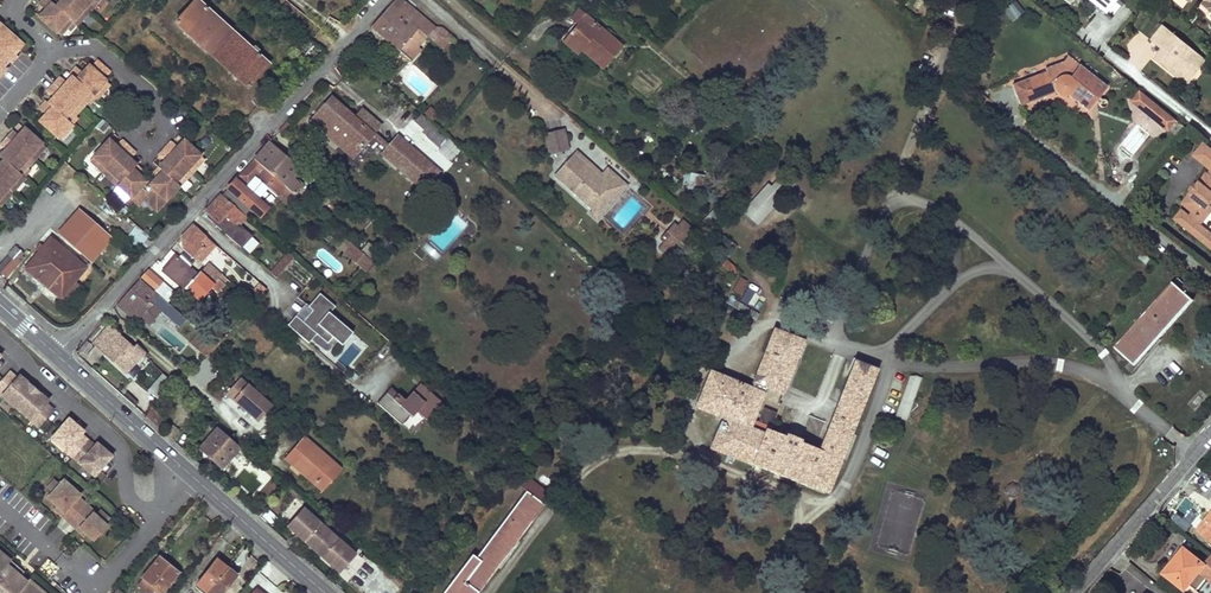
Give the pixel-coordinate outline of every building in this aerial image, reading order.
[(72,22),(76,26),(96,4),(99,0),(62,0),(56,6),(49,0),(44,0),(40,5),(46,10),(40,17),(60,35),(67,28),(72,22)] [(233,32),(198,0),(196,0),(175,23),(211,56),(233,32)] [(434,27),(427,22),(420,17),(401,0),(396,0),(372,27),(411,61),(421,50),(417,47),(427,35),(434,27)] [(929,4),(917,0),(913,11),(924,15),(929,4)] [(1106,9),(1113,0),(1094,0),(1106,9)] [(1121,3),(1118,0),(1113,0),(1106,9),(1112,15),(1121,3)] [(1201,3),(1210,10),(1210,0),(1203,0),(1201,3)] [(1012,23),(1025,13),(1016,1),(1003,11),(1012,23)] [(577,25),(585,15),(578,9),(570,18),(577,25)] [(578,54),(582,50),(585,47),(607,66),(622,47),(585,15),(577,25),(563,41),(578,54)] [(72,22),(67,28),(71,32),(76,26),(72,22)] [(6,68),(3,66),(22,45),(0,25),(0,74),(6,68)] [(1198,68),(1205,60),(1163,26),(1151,41),(1162,50),(1154,60),(1180,80),(1193,64),(1198,68)] [(434,27),(427,35),(443,49),(454,38),(442,28),(434,27)] [(233,32),(211,56),(247,88),(269,64),(233,32)] [(308,40),(295,56),(302,61),(310,68),(324,51),(316,45),(308,40)] [(585,47),(582,50),(604,69),(607,66),(585,47)] [(1046,73),(1012,86),(1021,106),(1056,92),(1057,94),(1061,96),(1063,96),(1066,96),(1069,96),(1088,111),(1096,101),(1099,103),(1099,104),(1101,107),(1102,107),(1104,107),(1106,106),(1107,105),(1107,102),(1106,100),(1104,99),(1101,100),(1099,98),(1107,88),(1067,57),(1063,63),(1045,70),(1046,73)] [(98,62),(92,68),(103,78),(109,72),(98,62)] [(1193,64),(1180,80),(1185,85),(1198,68),(1193,64)] [(46,114),(40,121),(61,139),(73,125),(69,122),(75,116),(87,101),(93,95),(97,99),(110,84),(103,78),(92,68),(89,66),(83,73),(77,67),(70,75),(72,77),(67,83),(61,77),(48,92),(54,97),(48,103),(46,101),(40,109),(46,114)] [(193,78),(199,83),(203,78),(198,73),(193,78)] [(1141,91),(1133,101),(1145,111),(1153,101),(1146,95),(1141,91)] [(93,95),(87,101),(91,105),(97,99),(93,95)] [(353,158),(374,134),(381,126),(363,110),(355,118),(332,98),(311,121),(334,141),(338,137),(343,141),(339,146),(353,158)] [(1153,101),(1145,111),(1157,120),(1165,111),(1153,101)] [(729,111),(725,116),(735,124),(739,120),(729,111)] [(1165,111),(1157,120),(1168,130),(1176,120),(1165,111)] [(420,114),(415,121),(424,129),(430,122),(420,114)] [(75,116),(69,122),(73,125),(79,119),(75,116)] [(430,122),(424,129),(428,134),(434,127),(430,122)] [(434,127),(428,134),(426,136),(441,149),(449,140),(434,127)] [(548,155),(569,150),(564,128),(542,134),(548,155)] [(25,178),(21,175),(26,168),(45,147),(25,129),(19,136),(12,130),(0,144),(0,145),(6,150),(0,156),(0,157),(4,160),(0,164),(0,206),(25,178)] [(441,173),(398,136),(383,154),(425,191),(441,173)] [(210,143),(205,137),(199,143),(205,148),(210,143)] [(338,137),(334,141),(339,146),(343,141),(338,137)] [(109,140),(90,160),(138,205),(144,199),(147,195),(160,207),(204,160),(184,141),(178,147),(172,142),(159,156),(165,161),(153,175),(157,178),(151,185),(154,188),(148,194),(141,187),(146,182),(139,176),(143,172),(129,158),(134,152),(121,140),(116,146),(109,140)] [(1189,215),(1182,209),(1174,219),(1210,249),(1210,233),(1201,225),(1203,221),(1204,221),(1210,213),(1210,148),(1204,142),(1193,156),(1210,170),(1208,174),(1207,173),(1194,188),(1188,195),(1181,203),(1192,212),(1189,215)] [(269,143),(254,159),(295,195),(302,187),(292,178),(299,170),(269,143)] [(555,176),(596,213),(621,186),(608,174),(602,181),(599,185),(592,179),(596,175),(574,155),(555,176)] [(235,180),(228,189),(260,217),(268,208),(257,199),(266,189),(276,197),(277,196),(287,206),(296,196),(295,195),(254,159),(238,176),(243,180),(240,184),(235,180)] [(26,168),(21,175),(25,178),(30,172),(26,168)] [(681,189),(688,190),(691,174),(684,173),(681,189)] [(691,174),(688,190),(698,192),(701,176),(691,174)] [(777,183),(772,188),(775,190),(782,197),(794,183),(785,174),(777,183)] [(596,175),(592,179),(599,185),(602,181),(596,175)] [(769,185),(764,190),(770,195),(775,190),(772,188),(769,185)] [(764,190),(744,213),(756,224),(757,225),(765,216),(758,209),(770,195),(764,190)] [(770,195),(758,209),(765,216),(782,197),(775,190),(770,195)] [(147,195),(144,199),(157,210),(160,207),(147,195)] [(241,249),(252,237),(239,225),(246,217),(221,195),(206,212),(209,215),(207,217),(241,249)] [(79,211),(60,233),(91,261),(111,239),(79,211)] [(744,213),(742,216),(753,227),(756,224),(744,213)] [(682,220),(676,227),(690,239),(696,232),(682,220)] [(200,263),(216,246),(194,225),(182,237),(189,243),(183,250),(193,259),(200,263)] [(136,227),(126,239),(143,252),(154,240),(136,227)] [(724,235),(719,241),(732,252),(737,247),(724,235)] [(74,282),(86,268),(89,264),(84,259),(80,264),(76,260),(50,239),(42,248),(40,251),(25,269),(61,298),(74,282)] [(346,239),(343,242),(351,249),(353,245),(346,239)] [(379,253),(368,243),(362,250),(373,260),(379,253)] [(718,243),(713,249),(726,260),(731,254),(718,243)] [(119,269),(128,258),(113,245),(104,256),(119,269)] [(353,245),(351,249),(345,254),(366,272),(374,263),(353,245)] [(379,253),(373,260),(377,264),(384,257),(379,253)] [(277,279),(295,261),(288,254),(270,272),(277,279)] [(177,256),(165,269),(187,287),(185,289),(200,302),(212,288),(217,293),(224,285),(223,283),(227,279),(223,275),(214,285),(209,280),(200,273),(198,275),(177,256)] [(0,273),(6,278),(18,264),(12,259),(0,273)] [(726,260),(722,265),(726,269),(728,272),(728,275),(735,275),(736,273),(735,268),(734,266),(732,265),(726,260)] [(200,273),(209,280),(218,270),(210,262),(200,273)] [(149,270),(142,278),(155,290),(162,282),(149,270)] [(224,275),(218,270),(209,280),(214,285),(223,275),(224,275)] [(741,278),(733,291),(739,295),(747,282),(741,278)] [(140,279),(117,305),(126,311),(128,308),(140,317),(142,315),(147,319),(156,309),(151,305),(159,296),(140,279)] [(224,285),(227,287),(231,283),(227,279),(223,283),(224,285)] [(74,282),(61,298),(67,302),(80,287),(74,282)] [(1174,283),(1118,345),(1135,359),(1153,339),(1156,342),(1194,300),(1174,283)] [(716,285),(713,290),(718,294),(721,288),(716,285)] [(747,289),(740,302),(747,305),(754,292),(747,289)] [(747,304),(753,309),(762,297),(756,293),(747,304)] [(246,303),(250,299),(243,294),(240,297),(246,303)] [(296,316),(288,325),(309,344),(311,340),(327,354),(338,342),(342,346),(353,333),(330,314),(336,307),(320,294),(309,307),(313,311),(303,322),(296,316)] [(246,303),(244,306),(249,310),(250,309),(255,304),(250,299),(246,303)] [(733,299),(730,304),(755,319),(757,314),(733,299)] [(249,310),(245,314),(254,321),(258,316),(250,309),(249,310)] [(110,325),(94,343),(126,372),(145,351),(137,344),(135,346),(134,347),(120,336),(121,335),(110,325)] [(216,326),(207,336),(217,346),(218,346),(226,336),(216,326)] [(775,330),(754,383),(766,388),(782,394),(803,342),(775,330)] [(202,331),(191,343),(196,348),(207,336),(202,331)] [(207,336),(196,348),(206,357),(217,346),(207,336)] [(1118,345),(1116,348),(1135,366),(1156,342),(1153,339),(1135,359),(1118,345)] [(87,341),(83,345),(89,350),(92,345),(87,341)] [(83,345),(78,351),(85,358),(91,352),(89,350),(83,345)] [(855,362),(845,387),(851,389),(830,442),(825,440),(820,452),(799,443),(800,441),(786,435),(785,438),(770,432),(767,431),(765,435),(761,433),(764,426),(772,429),(777,413),(764,408),(758,423),(757,425),(756,425),(754,430),(750,429),(753,421),(764,394),(751,389),(711,372),(697,407),(724,418),(712,448),(728,454),(724,462),(732,465),(736,457),(806,486),(807,484),(828,493),(876,370),(855,362)] [(0,384),(0,395),(16,409),(33,389),(19,376),(17,379),(9,373),(0,384)] [(147,393),(157,401),(172,383),(162,375),(147,393)] [(907,420),(922,379),(916,377),(910,378),(908,384),(896,416),(907,420)] [(240,379),(226,394),(259,422),(272,407),(240,379)] [(420,383),(405,401),(393,390),(380,406),(402,425),(415,410),(424,418),(440,400),(420,383)] [(754,383),(751,389),(764,394),(766,388),(754,383)] [(851,389),(845,387),(825,440),(830,442),(851,389)] [(393,390),(391,388),(377,404),(380,406),(393,390)] [(33,389),(16,409),(38,427),(53,410),(45,404),(48,401),(33,389)] [(766,404),(780,405),(781,396),(766,395),(766,404)] [(442,402),(440,400),(424,418),(427,420),(442,402)] [(154,421),(159,415),(150,407),(145,414),(144,415),(152,423),(154,421)] [(154,421),(162,428),(167,422),(159,415),(154,421)] [(68,420),(51,439),(72,458),(87,441),(80,435),(83,432),(68,420)] [(758,423),(753,421),(750,429),(754,430),(756,425),(757,425),(758,423)] [(770,432),(772,429),(764,426),(761,433),(765,435),(767,431),(770,432)] [(217,429),(200,448),(222,468),(239,449),(217,429)] [(304,436),(287,456),(308,475),(306,477),(316,486),(320,481),(326,487),(342,469),(304,436)] [(87,441),(72,458),(94,477),(111,457),(97,444),(94,447),(87,441)] [(308,475),(287,456),(285,459),(306,477),(308,475)] [(497,494),(502,498),(514,483),(509,478),(497,494)] [(93,546),(111,526),(56,479),(39,499),(93,546)] [(320,481),(316,486),(322,491),(326,487),(320,481)] [(476,558),(472,555),(443,592),(478,592),(544,504),(526,491),(476,558)] [(876,541),(905,551),(922,502),(893,492),(876,541)] [(288,526),(305,541),(307,539),(316,547),(330,532),(303,508),(288,526)] [(259,509),(255,514),(259,518),(263,513),(259,509)] [(259,518),(269,526),(276,519),(266,510),(263,513),(259,518)] [(1210,541),(1210,515),(1198,530),(1210,541)] [(356,555),(330,532),(316,547),(325,555),(323,557),(341,573),(356,555)] [(314,549),(316,547),(307,539),(305,541),(314,549)] [(325,555),(316,547),(314,549),(323,557),(325,555)] [(1176,559),(1181,563),(1169,578),(1185,590),(1189,585),(1193,581),(1200,587),(1208,577),(1210,580),(1210,557),(1205,564),(1184,548),(1176,559)] [(0,554),(0,560),(7,566),(10,563),(0,554)] [(142,579),(159,592),(163,592),(178,574),(159,558),(142,579)] [(1176,559),(1164,574),(1169,578),(1181,563),(1176,559)] [(29,581),(27,583),(7,566),(11,562),(11,561),(10,563),(7,566),(0,560),(0,592),(43,592),(29,581)] [(197,586),(205,592),(206,592),(226,568),(217,560),(197,586)] [(237,577),(226,568),(206,592),(224,592),(237,577)] [(1185,590),(1188,592),(1199,592),(1189,585),(1185,590)]
